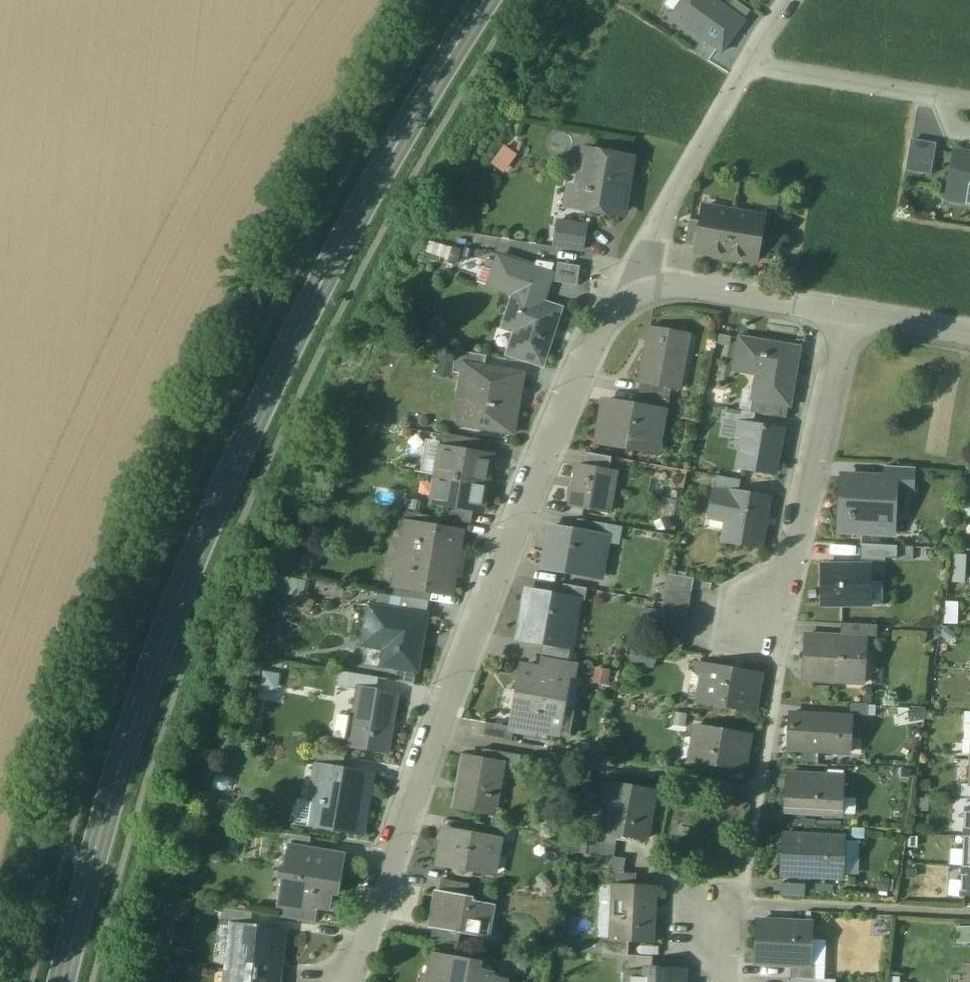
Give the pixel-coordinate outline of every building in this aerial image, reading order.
[(713,0),(683,0),(671,17),(722,53),(744,22),(743,21),(724,8),(713,0)] [(743,21),(750,11),(734,0),(729,0),(724,8),(743,21)] [(934,146),(910,142),(905,169),(929,173),(934,146)] [(487,164),(501,172),(514,153),(500,144),(487,164)] [(633,159),(583,150),(577,189),(587,191),(584,208),(624,215),(633,159)] [(957,155),(950,192),(962,194),(961,203),(969,204),(969,157),(957,155)] [(734,212),(704,207),(701,222),(697,249),(696,253),(719,257),(721,259),(725,260),(734,212)] [(763,217),(734,212),(725,260),(730,261),(732,259),(755,263),(756,259),(760,232),(763,217)] [(701,222),(689,220),(685,247),(697,249),(701,222)] [(586,226),(558,222),(554,246),(581,251),(586,226)] [(773,234),(760,232),(756,259),(768,261),(773,234)] [(533,270),(498,258),(489,287),(513,295),(514,294),(542,303),(551,276),(533,270)] [(554,265),(536,262),(533,270),(550,275),(554,265)] [(542,303),(514,294),(513,295),(508,312),(520,316),(514,333),(507,355),(542,367),(561,309),(542,303)] [(520,316),(508,312),(502,329),(514,333),(520,316)] [(688,336),(650,329),(640,384),(671,390),(678,391),(688,336)] [(799,348),(739,338),(735,361),(758,365),(752,401),(781,406),(787,407),(789,407),(799,348)] [(486,356),(456,351),(452,373),(462,375),(464,364),(484,368),(486,356)] [(484,368),(464,364),(462,375),(452,428),(514,436),(523,375),(484,368)] [(671,390),(640,384),(638,395),(669,401),(671,390)] [(669,401),(638,395),(635,408),(651,411),(651,412),(667,415),(669,401)] [(781,406),(752,401),(750,413),(755,414),(779,418),(781,406)] [(635,408),(604,402),(597,442),(644,451),(651,412),(651,411),(635,408)] [(787,407),(781,406),(779,418),(785,419),(787,407)] [(750,413),(726,409),(724,422),(738,425),(738,423),(753,426),(755,414),(750,413)] [(753,426),(738,423),(738,425),(735,438),(741,439),(736,468),(774,474),(779,446),(776,446),(778,439),(780,439),(781,431),(753,426)] [(489,442),(441,434),(439,449),(443,449),(443,448),(487,455),(489,442)] [(487,455),(443,448),(443,449),(438,476),(486,484),(490,456),(487,455)] [(611,458),(587,454),(585,468),(609,472),(611,458)] [(585,468),(577,466),(570,507),(608,513),(615,473),(585,468)] [(915,469),(885,467),(884,480),(896,481),(896,483),(914,484),(915,469)] [(486,484),(438,476),(434,504),(449,507),(473,511),(481,512),(486,484)] [(740,481),(716,476),(713,492),(733,496),(734,493),(738,494),(740,481)] [(884,480),(849,478),(848,500),(840,499),(838,532),(876,535),(877,510),(894,512),(896,483),(896,481),(884,480)] [(738,494),(734,493),(733,496),(713,492),(706,533),(723,536),(722,542),(760,548),(769,499),(738,494)] [(473,511),(449,507),(447,520),(471,524),(473,511)] [(443,519),(407,514),(405,525),(441,531),(443,519)] [(606,525),(577,520),(575,532),(595,535),(594,537),(599,537),(604,539),(606,525)] [(441,531),(405,525),(400,555),(456,564),(461,534),(441,531)] [(575,532),(551,528),(544,569),(591,578),(599,537),(594,537),(595,535),(575,532)] [(896,547),(860,545),(860,561),(884,562),(884,559),(896,560),(896,547)] [(912,548),(896,547),(896,560),(912,560),(912,548)] [(456,564),(400,555),(395,585),(430,591),(451,594),(456,564)] [(870,566),(821,567),(821,606),(870,606),(870,582),(870,566)] [(693,579),(668,575),(665,587),(691,591),(693,579)] [(279,597),(308,601),(310,582),(281,581),(279,597)] [(883,582),(870,582),(870,606),(883,605),(883,582)] [(430,591),(395,585),(393,596),(402,598),(429,602),(430,591)] [(587,589),(563,585),(561,597),(579,600),(579,601),(585,602),(587,589)] [(691,591),(665,587),(664,599),(689,603),(691,591)] [(561,597),(531,591),(525,621),(520,620),(517,640),(543,644),(564,648),(564,647),(569,621),(575,622),(579,601),(579,600),(561,597)] [(429,602),(402,598),(399,610),(427,615),(429,602)] [(689,603),(664,599),(662,611),(687,615),(689,603)] [(399,610),(368,605),(362,646),(383,650),(380,668),(418,674),(428,615),(427,615),(399,610)] [(687,615),(662,611),(660,623),(685,627),(687,615)] [(868,625),(841,624),(840,638),(862,639),(862,640),(867,640),(868,625)] [(840,638),(805,636),(803,681),(859,684),(862,640),(862,639),(840,638)] [(564,648),(543,644),(540,658),(550,660),(568,663),(570,648),(564,647),(564,648)] [(568,663),(550,660),(548,673),(548,674),(568,678),(574,680),(577,665),(568,663)] [(256,666),(252,679),(262,683),(266,669),(256,666)] [(760,676),(704,667),(698,702),(754,712),(760,676)] [(548,673),(522,668),(515,710),(519,711),(515,731),(535,734),(535,731),(550,734),(554,710),(562,711),(562,710),(568,678),(548,674),(548,673)] [(378,679),(340,673),(338,687),(358,691),(359,688),(376,691),(378,679)] [(266,675),(261,693),(281,698),(286,679),(266,675)] [(376,691),(359,688),(358,691),(354,717),(350,741),(349,747),(388,754),(398,695),(376,691)] [(865,715),(864,702),(849,703),(849,715),(865,715)] [(562,711),(554,710),(550,734),(558,735),(558,734),(568,736),(572,712),(562,710),(562,711)] [(354,717),(340,715),(336,739),(350,741),(354,717)] [(850,718),(790,715),(788,750),(836,753),(837,738),(849,739),(850,718)] [(263,723),(250,721),(247,733),(261,736),(263,723)] [(514,728),(486,723),(484,737),(511,742),(514,728)] [(750,735),(694,727),(692,738),(700,739),(696,763),(744,771),(750,735)] [(521,756),(481,749),(479,761),(503,765),(503,766),(519,769),(521,756)] [(344,759),(316,754),(314,767),(318,767),(318,766),(342,770),(344,759)] [(479,761),(463,758),(454,807),(485,813),(487,799),(497,800),(503,766),(503,765),(479,761)] [(342,770),(318,766),(318,767),(312,803),(319,804),(315,827),(362,834),(371,775),(342,770)] [(842,777),(786,774),(784,812),(840,815),(842,777)] [(654,793),(609,785),(605,808),(650,816),(654,793)] [(650,816),(605,808),(600,832),(646,840),(650,816)] [(508,829),(477,824),(475,836),(500,840),(500,842),(506,843),(508,829)] [(475,836),(445,830),(438,866),(454,868),(453,870),(457,875),(463,876),(468,873),(469,871),(490,875),(493,856),(497,857),(500,842),(500,840),(475,836)] [(313,838),(289,834),(286,847),(288,848),(289,846),(311,850),(313,838)] [(842,840),(783,837),(781,874),(841,877),(842,840)] [(963,837),(962,868),(969,868),(969,838),(963,837)] [(615,846),(588,842),(585,856),(596,857),(594,869),(614,871),(623,873),(625,860),(613,858),(615,846)] [(311,850),(289,846),(288,848),(285,867),(281,868),(279,879),(283,881),(280,901),(291,902),(291,904),(318,908),(330,911),(336,879),(342,880),(346,856),(311,850)] [(962,868),(960,896),(969,897),(969,868),(962,868)] [(636,874),(623,874),(623,873),(614,871),(613,885),(635,886),(636,874)] [(469,885),(441,880),(439,892),(467,897),(469,885)] [(802,894),(802,883),(777,883),(777,894),(802,894)] [(635,886),(613,885),(610,940),(610,941),(628,942),(653,943),(656,887),(635,886)] [(467,897),(439,892),(437,905),(434,904),(431,919),(434,920),(432,929),(460,935),(484,939),(486,928),(490,929),(493,916),(492,916),(494,906),(473,902),(474,899),(467,897)] [(318,908),(291,904),(291,902),(280,901),(277,917),(315,924),(318,908)] [(252,913),(223,908),(221,925),(233,926),(233,925),(251,927),(252,913)] [(811,924),(758,922),(756,965),(791,967),(809,967),(809,966),(811,924)] [(251,927),(233,925),(233,926),(228,972),(279,977),(284,930),(251,927)] [(956,927),(957,945),(969,944),(969,927),(956,927)] [(460,935),(432,929),(430,941),(458,946),(460,935)] [(628,942),(610,941),(610,940),(604,939),(603,955),(622,956),(627,956),(628,942)] [(435,956),(430,981),(507,981),(491,979),(492,975),(478,972),(480,964),(435,956)] [(627,956),(622,956),(621,974),(627,975),(627,969),(651,970),(652,958),(627,956)] [(809,967),(791,967),(790,979),(815,980),(816,966),(809,966),(809,967)] [(627,969),(627,975),(627,981),(683,981),(683,979),(676,979),(676,972),(651,970),(627,969)] [(228,972),(227,981),(279,981),(279,977),(228,972)]
